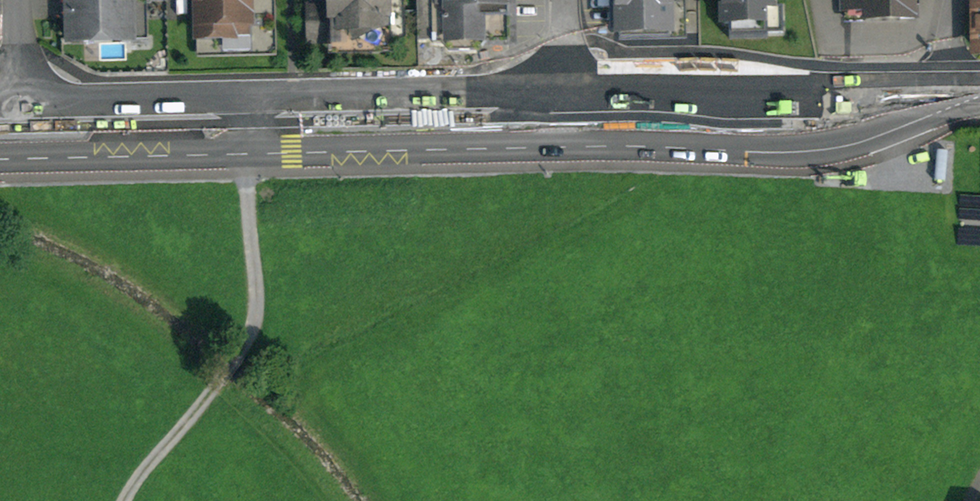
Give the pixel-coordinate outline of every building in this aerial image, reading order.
[(73,45),(127,44),(126,0),(73,0),(73,45)] [(195,48),(253,47),(252,0),(195,0),(195,48)] [(334,55),(406,55),(405,0),(333,0),(334,55)] [(425,47),(516,46),(515,0),(425,0),(425,47)] [(619,42),(669,41),(668,0),(618,0),(619,42)] [(727,40),(765,39),(764,16),(774,16),(774,0),(726,0),(727,40)] [(842,14),(866,14),(866,23),(915,23),(915,0),(842,0),(842,14)]
